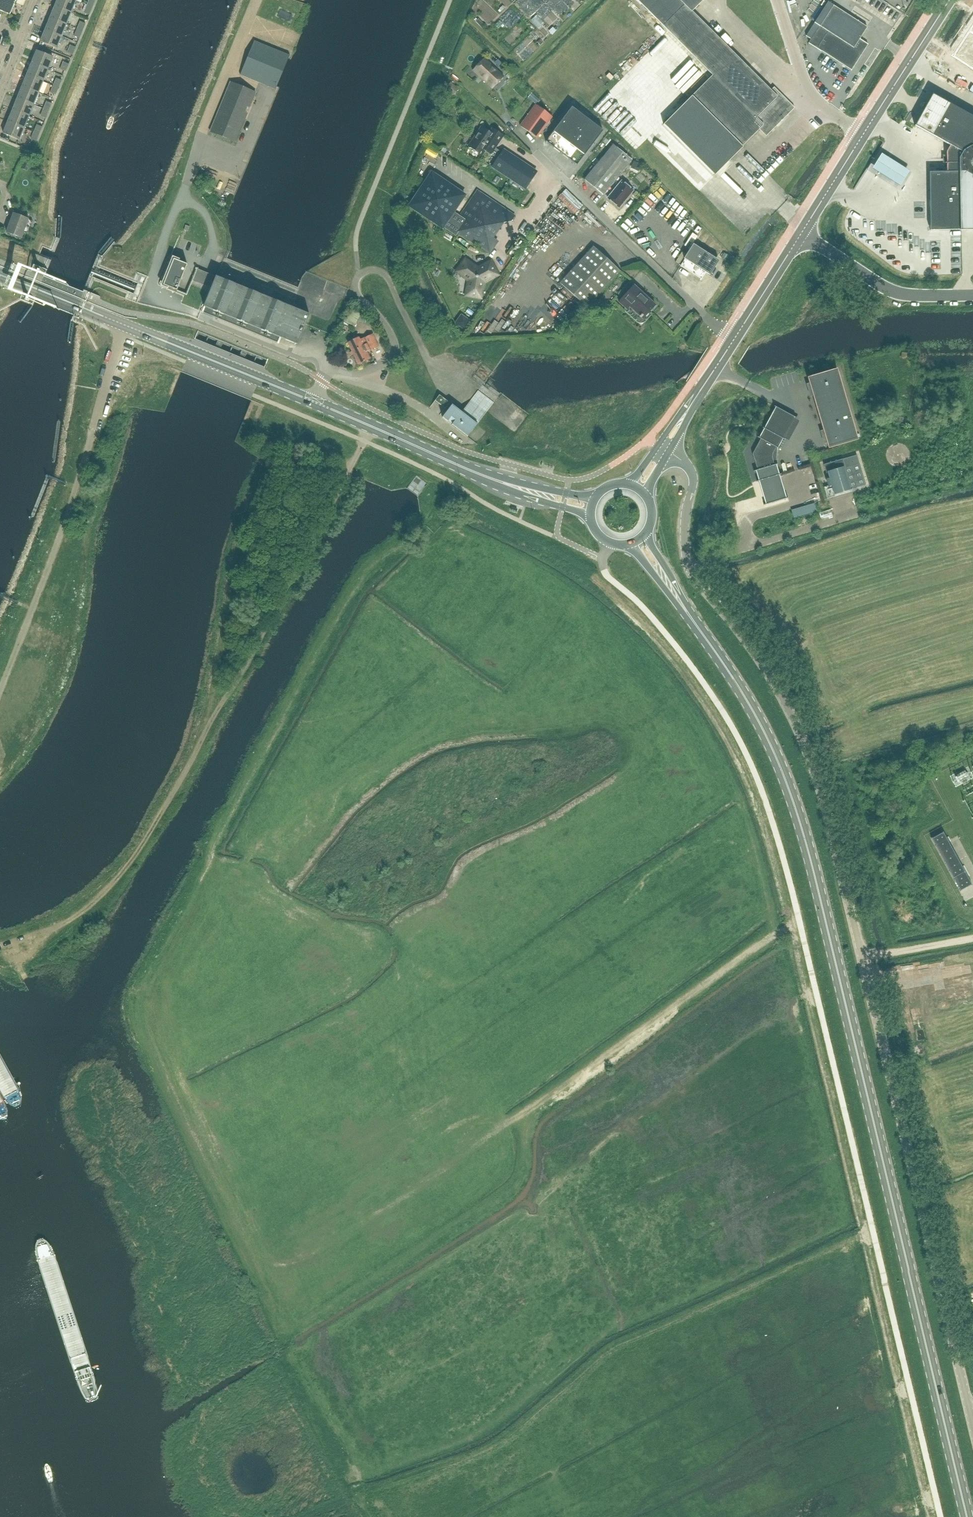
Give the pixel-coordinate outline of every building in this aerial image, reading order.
[(8,0),(0,0),(0,14),(2,15),(3,12),(10,15),(15,3),(8,0)] [(55,6),(71,13),(76,2),(72,0),(57,0),(55,6)] [(86,6),(92,8),(95,1),(93,0),(89,0),(86,6)] [(662,26),(712,76),(664,124),(715,175),(742,147),(760,128),(766,134),(786,113),(788,114),(794,108),(773,87),(770,90),(691,12),(703,0),(636,0),(662,26)] [(827,2),(806,36),(810,39),(808,43),(851,71),(867,45),(859,39),(866,28),(827,2)] [(50,18),(67,25),(71,13),(55,6),(50,18)] [(83,13),(89,16),(92,8),(86,6),(83,13)] [(536,17),(530,23),(544,35),(558,20),(544,7),(535,16),(536,17)] [(730,15),(727,19),(736,26),(739,23),(730,15)] [(45,30),(62,37),(67,25),(50,18),(45,30)] [(86,24),(80,22),(77,29),(83,31),(86,24)] [(710,23),(707,26),(717,36),(720,33),(710,23)] [(954,55),(952,54),(952,56),(972,69),(972,25),(954,55)] [(83,31),(77,29),(74,37),(80,39),(83,31)] [(62,37),(45,30),(41,42),(57,48),(62,37)] [(240,75),(275,90),(289,56),(254,41),(240,75)] [(73,56),(76,48),(70,45),(67,53),(73,56)] [(32,63),(49,69),(53,57),(37,51),(32,63)] [(492,89),(503,77),(484,59),(472,71),(492,89)] [(66,72),(69,65),(63,62),(60,70),(66,72)] [(27,75),(44,81),(49,69),(32,63),(27,75)] [(27,75),(23,87),(39,93),(44,81),(27,75)] [(62,81),(56,79),(53,85),(59,87),(62,81)] [(256,92),(230,81),(209,132),(235,143),(248,114),(245,113),(247,108),(250,109),(256,92)] [(59,87),(53,85),(50,93),(56,96),(59,87)] [(34,105),(39,93),(23,87),(18,98),(34,105)] [(931,94),(914,126),(949,145),(945,152),(946,172),(928,172),(929,230),(958,230),(972,230),(972,118),(931,94)] [(13,110),(29,117),(34,105),(18,98),(13,110)] [(43,109),(49,112),(52,104),(46,102),(43,109)] [(519,127),(536,139),(552,117),(535,105),(519,127)] [(571,108),(545,142),(576,166),(602,132),(571,108)] [(46,119),(49,112),(43,109),(40,117),(46,119)] [(8,122),(25,129),(29,117),(13,110),(8,122)] [(25,129),(8,122),(3,134),(20,141),(25,129)] [(37,125),(34,132),(39,135),(42,127),(37,125)] [(481,128),(468,147),(481,156),(484,151),(497,160),(492,167),(525,190),(536,173),(503,151),(501,153),(495,149),(503,136),(492,129),(489,133),(481,128)] [(39,135),(34,132),(30,140),(36,142),(39,135)] [(584,180),(603,195),(632,160),(613,145),(584,180)] [(771,188),(775,185),(756,165),(752,169),(771,188)] [(566,174),(570,177),(575,171),(571,167),(566,174)] [(457,232),(488,253),(496,242),(491,238),(501,223),(510,222),(514,217),(477,191),(459,216),(453,212),(464,195),(431,173),(408,205),(441,228),(442,227),(454,236),(457,232)] [(621,182),(607,199),(619,209),(633,191),(621,182)] [(721,183),(717,187),(737,205),(740,201),(721,183)] [(561,198),(577,214),(582,209),(566,193),(561,198)] [(21,238),(27,219),(13,214),(6,233),(21,238)] [(587,227),(592,222),(585,215),(580,220),(587,227)] [(701,280),(714,259),(693,246),(680,267),(701,280)] [(586,308),(620,272),(593,247),(559,284),(586,308)] [(177,290),(187,265),(172,259),(170,258),(159,284),(177,291),(177,290)] [(490,263),(477,269),(465,260),(455,272),(467,281),(467,297),(482,297),(482,283),(496,276),(490,263)] [(718,283),(726,268),(720,265),(712,280),(718,283)] [(203,288),(208,277),(196,272),(191,282),(203,288)] [(296,344),(308,315),(258,294),(254,293),(215,276),(202,306),(242,322),(246,324),(296,344)] [(642,320),(655,305),(634,286),(619,302),(626,310),(629,307),(642,320)] [(558,305),(562,299),(557,295),(552,300),(558,305)] [(454,325),(463,332),(470,324),(461,316),(454,325)] [(354,355),(359,364),(369,359),(366,353),(378,347),(372,335),(365,338),(356,342),(355,340),(348,343),(352,351),(350,353),(351,356),(354,355)] [(857,440),(836,369),(807,378),(809,383),(812,396),(828,449),(857,440)] [(487,398),(478,391),(461,413),(452,405),(442,418),(460,433),(467,438),(494,403),(487,398)] [(439,395),(435,401),(445,409),(449,403),(439,395)] [(763,505),(765,504),(787,498),(787,497),(785,498),(778,475),(780,474),(778,474),(775,465),(777,464),(773,465),(771,458),(772,454),(775,447),(778,449),(779,448),(777,448),(782,439),(783,440),(784,439),(782,438),(793,417),(795,418),(773,406),(774,407),(763,428),(761,427),(761,428),(763,429),(758,437),(756,437),(760,439),(752,454),(756,470),(753,471),(755,471),(758,480),(756,481),(758,481),(765,504),(763,504),(763,505)] [(825,473),(827,472),(829,479),(826,480),(828,486),(831,485),(833,494),(849,489),(842,468),(845,467),(842,459),(823,465),(825,473)] [(953,780),(957,786),(971,778),(967,772),(953,780)] [(931,838),(930,838),(960,891),(971,885),(942,832),(931,838)] [(767,943),(758,948),(761,952),(769,948),(767,943)]
